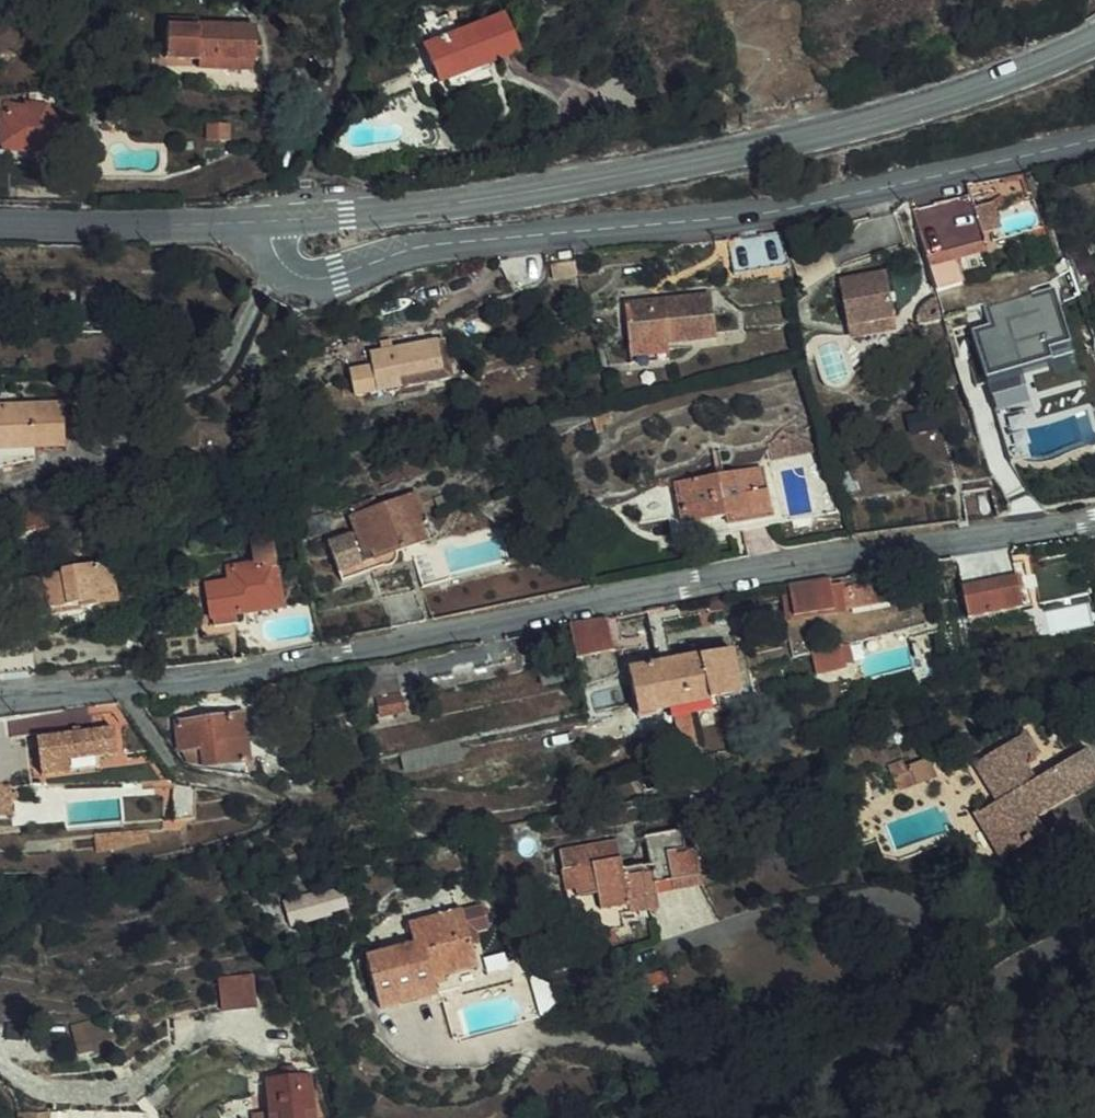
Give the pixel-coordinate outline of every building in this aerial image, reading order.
[(527,64),(511,27),(460,47),(452,30),(427,40),(447,94),(527,64)] [(260,40),(209,37),(209,41),(178,38),(175,70),(209,72),(210,66),(260,68),(260,40)] [(21,163),(33,159),(57,163),(60,138),(41,122),(23,119),(22,123),(0,118),(0,132),(2,133),(1,140),(0,139),(0,159),(21,163)] [(975,203),(919,222),(944,302),(972,293),(961,262),(992,252),(975,203)] [(735,251),(744,287),(797,275),(789,239),(735,251)] [(563,262),(566,277),(585,274),(583,259),(563,262)] [(850,300),(862,347),(906,336),(895,290),(850,300)] [(984,345),(997,391),(1064,371),(1061,362),(1080,357),(1063,300),(995,319),(1001,340),(984,345)] [(719,355),(720,311),(631,308),(629,369),(667,369),(668,353),(719,355)] [(862,347),(864,356),(908,345),(906,336),(862,347)] [(374,355),(377,369),(353,374),(358,397),(453,380),(446,341),(398,350),(385,352),(374,355)] [(383,345),(385,352),(398,350),(396,342),(383,345)] [(60,416),(0,417),(0,460),(61,459),(60,416)] [(721,544),(779,534),(770,478),(672,496),(681,551),(716,545),(721,544)] [(841,489),(843,498),(849,504),(859,500),(852,485),(841,489)] [(421,493),(358,516),(364,532),(372,555),(382,551),(386,558),(394,559),(399,555),(400,547),(431,535),(426,520),(431,517),(423,495),(421,493)] [(33,533),(36,543),(55,537),(51,524),(39,527),(39,531),(33,533)] [(343,566),(372,555),(364,532),(334,542),(343,566)] [(217,624),(241,621),(243,614),(291,605),(280,535),(259,538),(264,561),(235,567),(237,579),(222,583),(223,591),(211,592),(217,624)] [(1014,550),(959,558),(967,616),(1023,608),(1014,550)] [(788,583),(793,622),(858,613),(852,574),(788,583)] [(111,624),(137,621),(137,618),(135,608),(131,582),(106,586),(111,624)] [(66,624),(68,627),(111,624),(106,586),(40,594),(42,614),(46,614),(48,626),(66,624)] [(148,616),(147,607),(135,608),(137,618),(148,616)] [(571,617),(579,655),(620,646),(612,608),(571,617)] [(661,665),(676,663),(670,626),(654,629),(661,665)] [(808,650),(814,681),(855,674),(850,642),(808,650)] [(661,665),(631,671),(639,716),(743,698),(735,652),(676,663),(661,665)] [(402,711),(398,696),(378,701),(381,716),(402,711)] [(255,766),(248,717),(184,725),(186,757),(207,755),(211,775),(255,766)] [(111,721),(101,722),(103,736),(48,743),(53,779),(79,776),(78,767),(131,761),(128,734),(113,736),(111,721)] [(1034,745),(1040,743),(1027,724),(977,753),(1000,794),(979,805),(1007,848),(1047,823),(1037,806),(1031,797),(1072,773),(1077,781),(1094,771),(1094,749),(1089,739),(1035,772),(1023,753),(1028,750),(1031,754),(1037,750),(1034,745)] [(460,739),(402,750),(406,769),(464,758),(460,739)] [(937,765),(932,754),(908,764),(903,752),(891,756),(900,780),(937,765)] [(1031,797),(1037,806),(1077,781),(1072,773),(1031,797)] [(658,884),(703,875),(697,846),(687,848),(682,829),(646,836),(652,865),(625,870),(619,842),(562,854),(576,923),(594,919),(597,936),(618,932),(626,930),(623,916),(650,911),(646,886),(658,884)] [(291,924),(350,909),(344,884),(285,899),(291,924)] [(646,886),(650,911),(663,909),(658,884),(646,886)] [(439,984),(483,975),(468,916),(417,927),(423,952),(375,963),(387,1017),(444,1003),(439,984)] [(618,932),(597,936),(599,947),(620,943),(618,932)] [(219,974),(223,1007),(260,1004),(257,970),(219,974)] [(75,1023),(79,1052),(95,1050),(90,1021),(75,1023)] [(263,1074),(264,1085),(268,1084),(271,1114),(259,1115),(241,1117),(313,1117),(309,1083),(296,1086),(294,1074),(293,1071),(263,1074)]
